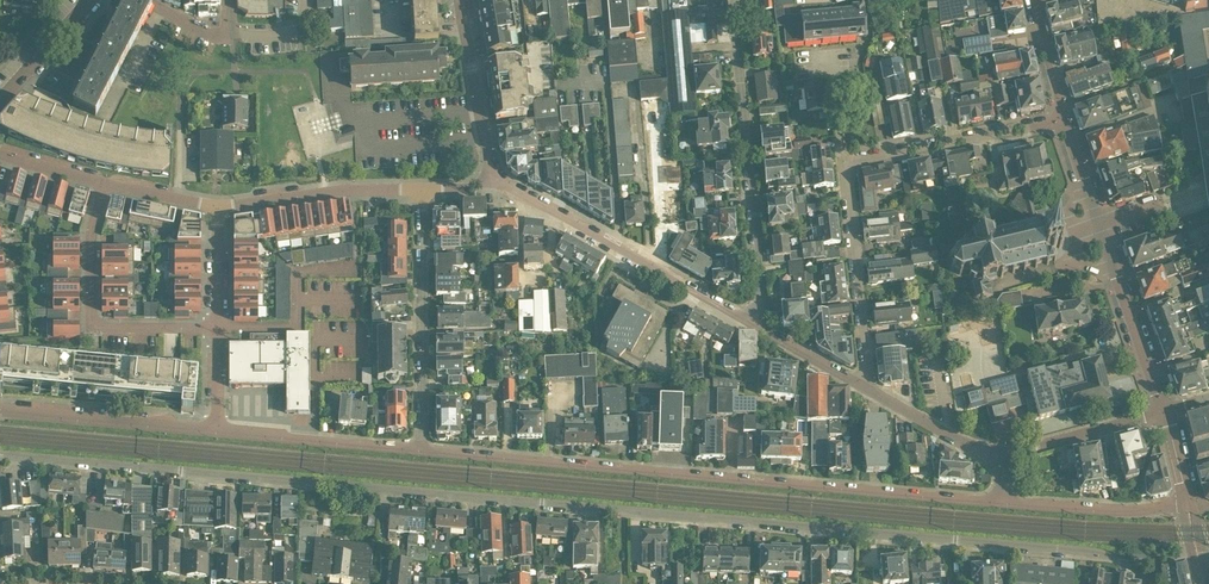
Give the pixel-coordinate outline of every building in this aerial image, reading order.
[(25,0),(2,0),(1,4),(3,4),(3,7),(24,10),(25,0)] [(24,10),(31,10),(32,7),(40,8),(42,9),(43,0),(25,0),(24,10)] [(152,6),(147,4),(148,3),(141,0),(141,1),(140,0),(126,0),(110,31),(133,43),(152,6)] [(183,9),(194,9),(194,7),(194,0),(183,0),(183,9)] [(194,7),(198,6),(198,16),(207,16),(207,0),(194,0),(194,7)] [(207,16),(216,16),(216,6),(220,6),(220,0),(207,0),(207,16)] [(268,17),(283,15),(285,12),(286,0),(237,0),(237,10),(247,14),(246,16),(244,16),(244,17),(264,18),(268,17)] [(317,10),(332,9),(331,1),(331,0),(316,0),(317,10)] [(360,31),(360,24),(359,17),(359,10),(358,3),(358,0),(343,0),(343,8),(344,29),(345,39),(360,38),(360,31)] [(435,15),(436,15),(435,0),(411,0),(412,12),(414,40),(437,39),(435,15)] [(480,10),(516,4),(515,0),(478,0),(480,10)] [(537,16),(549,15),(547,0),(535,0),(537,16)] [(549,15),(551,40),(570,38),(567,6),(585,4),(585,1),(585,0),(547,0),(549,15)] [(601,19),(599,0),(585,1),(585,4),(589,37),(589,36),(595,36),(594,27),(602,26),(601,19)] [(630,0),(606,0),(609,34),(629,32),(628,17),(632,16),(632,11),(630,0)] [(632,11),(636,11),(648,10),(647,5),(656,5),(656,0),(630,0),(632,11)] [(639,83),(640,101),(658,100),(668,105),(669,116),(683,115),(696,114),(693,71),(691,56),(687,9),(687,0),(662,0),(663,14),(661,14),(666,75),(666,81),(639,83)] [(687,9),(697,9),(696,0),(687,0),(687,9)] [(707,10),(708,24),(705,24),(707,44),(717,43),(712,0),(710,0),(706,3),(707,10)] [(764,11),(774,9),(773,0),(763,0),(764,11)] [(782,8),(794,6),(793,0),(773,0),(774,9),(782,8)] [(939,24),(965,19),(964,13),(977,10),(979,18),(1000,14),(1020,10),(1020,11),(1022,10),(1020,0),(938,0),(939,24)] [(1094,10),(1094,6),(1093,0),(1081,0),(1076,1),(1045,9),(1049,21),(1094,10)] [(1097,26),(1194,14),(1191,4),(1198,3),(1197,0),(1095,0),(1097,26)] [(516,4),(480,10),(482,25),(518,19),(516,4)] [(852,11),(800,15),(803,43),(866,38),(864,6),(852,7),(852,11)] [(344,29),(343,8),(332,9),(333,20),(328,21),(329,30),(344,29)] [(782,8),(774,9),(775,17),(775,18),(776,28),(784,27),(785,45),(803,43),(800,15),(783,17),(782,8)] [(1094,10),(1049,21),(1052,34),(1081,26),(1082,29),(1094,26),(1094,10)] [(637,15),(636,11),(632,11),(632,16),(634,35),(644,34),(642,14),(637,15)] [(725,11),(716,12),(717,20),(726,19),(725,11)] [(1008,38),(1007,35),(1025,32),(1022,13),(1004,16),(1004,17),(986,19),(986,20),(994,19),(996,31),(988,32),(989,36),(962,41),(965,58),(992,53),(990,40),(1008,38)] [(1182,50),(1199,46),(1194,16),(1177,18),(1182,50)] [(518,19),(482,25),(485,38),(521,32),(520,32),(519,21),(518,19)] [(1128,25),(1118,26),(1119,32),(1120,39),(1121,45),(1130,43),(1129,33),(1128,25)] [(943,57),(937,26),(916,30),(920,55),(926,54),(931,84),(941,82),(938,62),(946,61),(945,57),(943,57)] [(770,36),(767,36),(766,31),(763,28),(758,29),(751,29),(754,59),(760,58),(760,62),(768,61),(767,50),(771,49),(770,36)] [(373,37),(373,30),(360,31),(360,38),(373,37)] [(110,31),(92,67),(114,79),(133,43),(110,31)] [(521,33),(521,32),(485,38),(487,53),(523,47),(521,33)] [(1130,43),(1131,52),(1140,51),(1137,32),(1129,33),(1130,43)] [(1095,57),(1090,34),(1089,33),(1053,41),(1059,66),(1095,57)] [(517,56),(518,61),(489,64),(496,121),(526,116),(525,106),(532,105),(531,102),(532,102),(555,99),(554,74),(551,40),(526,41),(528,55),(517,56)] [(607,43),(609,68),(609,69),(616,69),(623,68),(630,67),(637,67),(635,41),(607,43)] [(1199,46),(1182,50),(1184,58),(1185,65),(1185,67),(1187,82),(1204,77),(1199,46)] [(602,48),(588,49),(589,57),(602,56),(602,48)] [(447,70),(446,54),(437,54),(437,49),(419,50),(421,83),(439,82),(438,71),(447,70)] [(421,83),(419,50),(402,52),(404,84),(421,83)] [(1164,51),(1151,56),(1156,68),(1168,64),(1169,63),(1168,61),(1164,51)] [(404,84),(402,52),(387,53),(387,58),(385,58),(387,86),(404,84)] [(979,84),(980,91),(993,89),(999,88),(998,82),(1036,76),(1034,64),(1031,52),(993,59),(995,71),(997,81),(979,84)] [(694,70),(700,70),(699,64),(713,62),(712,54),(691,56),(693,71),(694,70)] [(1097,63),(1112,60),(1110,54),(1095,57),(1097,63)] [(369,87),(368,59),(367,59),(367,55),(355,56),(355,60),(349,60),(349,61),(339,62),(340,74),(350,73),(351,88),(369,87)] [(864,67),(871,70),(875,59),(868,56),(864,67)] [(1156,68),(1151,56),(1138,61),(1143,73),(1156,68)] [(387,86),(385,58),(368,59),(369,87),(387,86)] [(897,100),(907,98),(899,58),(879,62),(886,101),(897,100)] [(906,61),(908,74),(923,71),(921,58),(911,59),(911,60),(906,61)] [(1175,69),(1185,65),(1184,58),(1173,62),(1175,69)] [(961,73),(958,59),(946,61),(938,62),(941,82),(942,86),(959,83),(961,93),(973,91),(973,92),(980,91),(979,84),(977,79),(972,80),(970,71),(961,73)] [(1112,60),(1097,63),(1099,69),(1085,74),(1084,71),(1066,78),(1066,79),(1065,81),(1068,89),(1110,74),(1107,68),(1115,65),(1115,60),(1113,60),(1112,60)] [(114,79),(92,67),(73,104),(95,116),(114,79)] [(631,82),(630,67),(623,68),(625,83),(631,82)] [(638,77),(637,67),(630,67),(631,82),(639,82),(638,77)] [(1189,98),(1186,82),(1187,82),(1185,67),(1167,73),(1167,74),(1172,88),(1178,102),(1179,102),(1179,101),(1189,98)] [(625,83),(623,68),(616,69),(618,84),(625,83)] [(717,68),(700,70),(694,70),(696,95),(720,93),(717,68)] [(618,84),(616,69),(609,69),(610,84),(618,84)] [(1110,76),(1110,74),(1068,89),(1071,98),(1074,98),(1074,99),(1121,83),(1117,73),(1110,76)] [(776,100),(773,74),(755,76),(758,102),(776,100)] [(1133,102),(1172,88),(1167,74),(1128,88),(1129,90),(1132,101),(1133,102)] [(666,75),(638,77),(639,82),(639,83),(666,81),(666,75)] [(999,88),(993,89),(995,103),(1040,95),(1037,80),(999,88)] [(809,82),(796,83),(797,90),(804,90),(807,112),(825,110),(822,83),(809,85),(809,82)] [(926,91),(934,131),(944,129),(939,101),(936,102),(933,90),(926,91)] [(1132,101),(1129,90),(1075,109),(1079,120),(1132,101)] [(934,131),(926,91),(919,92),(921,105),(918,105),(924,133),(934,131)] [(1043,109),(1040,95),(995,103),(996,107),(1014,103),(1016,113),(1019,113),(1020,113),(1021,113),(1021,116),(1029,114),(1029,112),(1043,109)] [(975,122),(992,119),(988,96),(971,99),(975,122)] [(170,178),(173,130),(166,130),(166,138),(155,137),(138,135),(121,132),(105,128),(88,124),(72,118),(56,112),(40,106),(25,99),(22,97),(0,121),(0,131),(7,134),(24,143),(41,150),(59,156),(77,162),(95,167),(114,171),(132,174),(151,177),(170,178)] [(907,98),(897,100),(903,137),(913,135),(908,109),(914,108),(911,97),(907,98)] [(1194,125),(1189,98),(1179,101),(1179,102),(1184,127),(1194,125)] [(555,99),(532,102),(535,120),(514,123),(509,123),(510,130),(509,130),(497,132),(500,152),(504,155),(536,150),(534,135),(550,133),(551,147),(560,146),(559,132),(557,108),(556,99),(555,99)] [(613,109),(628,108),(628,99),(612,100),(613,109)] [(975,122),(971,99),(954,102),(958,125),(975,122)] [(223,100),(223,134),(233,134),(233,128),(247,129),(247,101),(223,100)] [(897,100),(886,101),(881,102),(883,113),(888,112),(893,139),(903,137),(897,100)] [(1133,102),(1132,101),(1079,120),(1083,131),(1136,112),(1133,102)] [(881,124),(879,102),(871,103),(872,124),(881,124)] [(599,104),(591,105),(593,120),(600,119),(599,104)] [(593,120),(591,105),(582,105),(584,126),(593,125),(593,120)] [(567,107),(569,122),(569,128),(578,127),(577,106),(567,107)] [(758,108),(759,117),(775,115),(774,106),(758,108)] [(569,122),(567,107),(560,107),(561,122),(569,122)] [(628,108),(613,109),(614,117),(629,116),(628,108)] [(704,113),(696,114),(683,115),(684,123),(704,121),(704,113)] [(629,116),(614,117),(614,126),(629,125),(629,116)] [(1128,138),(1159,132),(1153,116),(1086,140),(1090,151),(1128,138)] [(714,151),(725,150),(725,146),(726,146),(725,131),(728,131),(726,119),(716,120),(716,117),(708,118),(709,124),(698,125),(699,136),(696,137),(697,148),(713,147),(714,151)] [(643,140),(652,139),(651,122),(643,122),(643,140)] [(630,133),(629,125),(614,126),(615,134),(630,133)] [(1199,150),(1195,127),(1181,129),(1185,153),(1199,150)] [(768,130),(760,131),(762,150),(764,150),(765,157),(774,156),(775,162),(791,160),(790,150),(788,130),(783,130),(783,128),(768,130)] [(1128,138),(1090,151),(1095,164),(1126,153),(1127,157),(1162,151),(1159,132),(1128,138)] [(631,142),(630,133),(615,134),(616,143),(631,142)] [(200,134),(200,174),(202,173),(211,173),(211,174),(213,174),(213,173),(221,173),(221,174),(222,174),(222,173),(232,173),(233,174),(233,172),(233,166),(233,165),(233,159),(233,158),(233,150),(233,148),(233,142),(233,141),(233,135),(233,134),(223,134),(200,134)] [(829,146),(812,148),(810,138),(793,141),(794,150),(794,151),(800,151),(801,161),(810,160),(810,162),(830,160),(829,146)] [(631,150),(631,142),(616,143),(616,151),(631,150)] [(950,153),(955,178),(971,175),(968,161),(980,159),(978,147),(950,153)] [(1022,188),(1028,186),(1027,183),(1052,177),(1049,165),(1046,165),(1042,147),(1000,156),(1005,179),(996,181),(999,191),(1007,190),(1008,191),(1022,188)] [(632,158),(631,150),(616,151),(617,159),(632,158)] [(794,151),(794,150),(790,150),(791,160),(792,162),(801,161),(800,151),(794,151)] [(939,160),(929,162),(931,172),(938,171),(942,173),(943,181),(942,181),(944,189),(956,187),(955,178),(950,153),(938,155),(939,160)] [(536,154),(506,157),(507,168),(511,168),(511,172),(517,177),(522,177),(521,167),(531,166),(530,158),(536,158),(536,154)] [(632,158),(617,159),(618,168),(633,167),(632,158)] [(1143,162),(1145,168),(1165,166),(1163,158),(1143,162)] [(542,186),(540,165),(539,160),(536,160),(536,165),(531,166),(521,167),(522,177),(527,176),(528,182),(535,187),(542,186)] [(830,160),(810,162),(811,174),(800,175),(800,176),(832,173),(830,160)] [(931,172),(929,162),(929,160),(907,164),(909,174),(900,176),(904,194),(926,189),(925,182),(933,181),(931,172)] [(1101,181),(1140,170),(1137,162),(1097,169),(1101,181)] [(562,196),(560,163),(540,165),(542,186),(542,189),(541,188),(541,189),(557,197),(557,196),(562,196)] [(574,170),(560,163),(562,196),(562,197),(575,204),(574,170)] [(716,171),(709,171),(708,163),(697,164),(698,173),(702,172),(704,195),(730,192),(728,167),(716,168),(716,171)] [(777,189),(777,191),(795,189),(794,186),(794,180),(787,180),(786,163),(764,165),(766,185),(767,184),(768,189),(777,189)] [(891,165),(871,169),(876,191),(893,188),(892,185),(901,184),(897,165),(891,167),(891,165)] [(666,167),(667,190),(681,189),(680,166),(666,167)] [(633,176),(633,167),(618,168),(618,177),(633,176)] [(877,205),(876,191),(871,169),(862,170),(862,172),(859,173),(857,176),(860,207),(877,205)] [(588,211),(586,178),(574,170),(575,204),(588,211)] [(1144,180),(1140,170),(1101,181),(1105,193),(1144,180)] [(3,181),(0,190),(0,202),(18,207),(24,187),(27,176),(13,172),(10,183),(3,181)] [(1153,172),(1146,175),(1153,192),(1159,190),(1160,190),(1153,172)] [(833,186),(832,173),(800,176),(802,188),(813,186),(813,188),(833,186)] [(633,176),(618,177),(619,184),(634,184),(633,176)] [(24,187),(18,207),(25,209),(39,213),(45,193),(48,182),(34,178),(31,189),(24,187)] [(601,220),(599,185),(586,178),(588,211),(588,212),(601,220)] [(1144,180),(1105,193),(1109,203),(1111,203),(1114,204),(1115,206),(1149,194),(1144,180)] [(45,193),(39,213),(60,219),(62,213),(66,199),(69,188),(55,184),(52,195),(45,193)] [(599,185),(601,220),(610,225),(613,223),(612,193),(599,185)] [(1028,186),(1022,188),(1023,193),(1018,195),(1010,208),(1023,216),(1028,214),(1030,224),(1027,224),(1026,221),(1024,221),(1024,225),(1015,227),(1014,224),(1012,224),(1013,228),(1004,230),(1003,227),(1001,227),(1001,230),(992,233),(991,227),(989,228),(990,231),(985,232),(984,229),(975,231),(976,234),(972,235),(971,232),(969,232),(970,237),(964,239),(964,238),(962,239),(963,240),(962,243),(960,242),(960,244),(961,244),(963,249),(955,251),(951,257),(949,258),(949,260),(950,259),(952,267),(951,268),(952,270),(954,268),(959,272),(959,274),(961,274),(962,272),(968,271),(968,273),(969,273),(969,276),(968,277),(970,278),(970,277),(973,279),(973,280),(974,281),(974,279),(980,278),(981,281),(971,283),(975,300),(993,296),(991,290),(992,290),(990,284),(989,285),(988,280),(996,278),(996,275),(1000,275),(1000,276),(1002,276),(1002,274),(1002,272),(1011,270),(1012,273),(1014,272),(1013,270),(1023,267),(1023,270),(1025,270),(1025,267),(1034,264),(1035,267),(1037,267),(1036,264),(1046,262),(1046,265),(1048,264),(1048,261),(1053,260),(1054,261),(1055,260),(1054,259),(1055,254),(1057,254),(1057,252),(1055,253),(1054,251),(1055,251),(1056,248),(1056,247),(1059,246),(1060,249),(1061,249),(1061,247),(1062,247),(1062,245),(1063,244),(1062,242),(1060,243),(1057,232),(1060,231),(1059,229),(1058,230),(1057,227),(1056,228),(1056,226),(1054,227),(1054,229),(1050,230),(1050,228),(1048,228),(1046,220),(1048,219),(1047,217),(1046,218),(1044,211),(1035,213),(1028,186)] [(72,201),(66,199),(62,213),(83,219),(90,194),(76,190),(72,201)] [(799,224),(798,215),(797,206),(791,206),(790,197),(767,200),(770,227),(798,224),(799,224)] [(642,204),(641,204),(640,198),(631,198),(631,205),(624,206),(626,225),(643,224),(642,204)] [(120,224),(123,210),(125,202),(112,199),(105,221),(120,224)] [(707,219),(708,231),(709,242),(735,239),(733,213),(721,214),(720,210),(706,211),(705,199),(693,200),(694,220),(700,219),(707,219)] [(493,220),(486,220),(485,207),(486,207),(486,200),(474,201),(474,200),(473,200),(473,204),(462,204),(463,229),(460,229),(461,230),(461,250),(469,250),(477,249),(477,246),(476,241),(493,241),(492,227),(492,223),(493,220)] [(931,218),(931,202),(920,203),(920,219),(931,218)] [(130,212),(123,210),(120,224),(128,226),(129,223),(150,227),(154,208),(132,203),(130,212)] [(336,205),(340,234),(353,232),(353,226),(349,203),(336,205)] [(336,205),(324,206),(328,236),(340,234),(336,205)] [(324,206),(311,208),(315,238),(328,236),(324,206)] [(20,226),(25,209),(18,207),(13,224),(20,226)] [(176,212),(154,208),(150,227),(172,232),(170,242),(177,242),(181,226),(174,225),(176,212)] [(311,208),(298,210),(302,240),(315,238),(311,208)] [(302,240),(298,210),(285,212),(289,241),(302,240)] [(461,250),(461,230),(459,231),(459,214),(456,211),(450,211),(447,214),(436,214),(436,240),(441,240),(441,251),(461,250)] [(285,212),(273,213),(276,237),(275,237),(276,243),(289,241),(285,212)] [(273,213),(252,216),(255,240),(258,240),(275,237),(276,237),(273,213)] [(899,225),(899,232),(912,230),(911,224),(907,224),(907,223),(898,223),(898,219),(897,213),(878,215),(878,221),(862,223),(863,232),(882,230),(882,229),(891,228),(891,226),(899,225)] [(183,214),(181,226),(177,242),(189,242),(201,242),(201,217),(200,217),(183,214)] [(234,219),(234,243),(258,243),(258,240),(255,240),(252,216),(234,219)] [(819,231),(838,229),(837,216),(810,219),(811,229),(819,228),(819,231)] [(397,217),(372,219),(364,220),(364,227),(388,225),(388,243),(405,243),(405,225),(397,225),(397,217)] [(508,233),(517,233),(516,217),(493,218),(494,234),(498,234),(499,257),(509,256),(508,233)] [(707,219),(700,219),(701,231),(708,231),(707,219)] [(541,239),(543,224),(525,221),(523,237),(541,239)] [(1157,236),(1161,246),(1128,257),(1132,269),(1165,257),(1164,254),(1166,253),(1167,255),(1182,249),(1182,250),(1208,240),(1208,226),(1192,232),(1189,224),(1176,229),(1157,236)] [(882,230),(863,232),(864,242),(876,240),(876,243),(900,241),(899,232),(899,225),(891,226),(891,228),(882,229),(882,230)] [(813,245),(807,246),(801,247),(803,261),(816,260),(816,262),(839,259),(838,248),(823,249),(823,245),(840,243),(838,229),(819,231),(820,235),(812,236),(813,245)] [(518,256),(517,233),(508,233),(509,256),(518,256)] [(53,234),(53,255),(79,255),(79,241),(67,241),(67,234),(53,234)] [(1161,246),(1157,236),(1157,234),(1124,246),(1128,257),(1161,246)] [(691,273),(701,257),(687,249),(692,240),(683,235),(669,260),(691,273)] [(567,264),(578,244),(565,236),(555,253),(563,257),(561,261),(562,262),(559,269),(564,272),(568,265),(567,264)] [(802,260),(801,251),(789,253),(788,236),(771,238),(773,257),(789,255),(790,261),(802,260)] [(934,248),(934,247),(933,236),(911,239),(912,251),(934,248)] [(128,242),(114,242),(114,249),(102,249),(102,263),(134,263),(134,242),(128,242)] [(170,242),(169,242),(169,263),(201,263),(201,249),(189,249),(189,242),(177,242),(170,242)] [(258,243),(234,243),(234,256),(258,256),(258,243)] [(405,243),(388,243),(383,243),(383,256),(385,256),(385,261),(405,261),(405,243)] [(568,265),(564,272),(569,275),(573,268),(574,266),(581,270),(591,251),(578,244),(567,264),(568,265)] [(710,255),(715,255),(723,254),(723,246),(709,248),(710,255)] [(934,248),(912,251),(909,252),(910,260),(911,260),(912,267),(938,263),(936,247),(934,247),(934,248)] [(275,255),(275,321),(288,322),(289,267),(353,259),(350,248),(336,249),(324,250),(275,255)] [(477,263),(477,249),(469,250),(469,263),(477,263)] [(523,269),(543,269),(542,249),(523,250),(523,269)] [(591,251),(581,270),(589,275),(587,279),(595,283),(598,277),(596,275),(605,259),(591,251)] [(1182,263),(1194,259),(1192,253),(1180,258),(1182,263)] [(1176,266),(1179,275),(1208,264),(1208,254),(1194,259),(1182,263),(1176,266)] [(53,255),(47,255),(47,276),(67,276),(67,269),(79,269),(79,255),(53,255)] [(234,256),(234,269),(258,269),(258,256),(234,256)] [(382,257),(377,257),(377,259),(375,259),(375,263),(381,263),(381,287),(393,286),(393,279),(405,279),(405,261),(385,261),(385,256),(383,256),(382,257)] [(874,264),(890,262),(889,256),(873,258),(874,264)] [(447,258),(436,259),(436,277),(459,277),(459,270),(463,270),(463,257),(455,257),(450,257),(450,258),(447,258)] [(710,263),(701,257),(691,273),(703,280),(713,285),(714,285),(712,264),(711,264),(710,264),(710,263)] [(716,263),(712,264),(714,285),(725,284),(726,288),(727,288),(727,290),(730,292),(736,291),(738,290),(738,287),(739,287),(736,260),(724,261),(724,263),(716,263)] [(788,269),(803,268),(803,260),(787,262),(788,269)] [(911,260),(910,260),(890,262),(874,264),(866,265),(867,274),(912,269),(912,267),(911,260)] [(134,263),(102,263),(102,277),(114,277),(114,283),(134,283),(134,263)] [(201,263),(169,263),(169,284),(175,284),(189,283),(189,277),(201,277),(201,263)] [(1179,275),(1182,283),(1184,289),(1189,287),(1188,285),(1208,277),(1208,264),(1179,275)] [(825,286),(844,284),(842,265),(823,268),(825,286)] [(1179,275),(1176,266),(1160,271),(1160,270),(1136,278),(1140,290),(1179,275)] [(518,301),(519,301),(519,292),(518,292),(518,267),(493,267),(494,293),(505,293),(506,303),(518,302),(518,301)] [(804,275),(803,268),(788,269),(789,276),(792,276),(803,275),(804,275)] [(234,269),(234,282),(258,282),(258,281),(258,269),(234,269)] [(913,279),(912,269),(867,274),(868,284),(869,284),(872,286),(876,285),(878,283),(913,279)] [(807,286),(815,284),(814,274),(806,274),(807,286)] [(803,275),(792,276),(793,287),(790,287),(791,299),(791,305),(806,304),(806,303),(803,275)] [(1179,275),(1140,290),(1144,301),(1176,289),(1175,286),(1182,283),(1179,275)] [(67,276),(47,276),(47,297),(53,297),(79,297),(79,283),(67,283),(67,276)] [(459,277),(436,277),(436,296),(443,296),(444,304),(465,304),(465,294),(458,294),(458,286),(459,286),(459,277)] [(258,282),(234,282),(234,295),(258,295),(264,295),(264,281),(258,281),(258,282)] [(134,283),(114,283),(102,283),(102,297),(128,297),(128,298),(134,298),(134,283)] [(189,283),(175,284),(175,297),(201,297),(201,283),(189,283)] [(844,284),(825,286),(827,296),(821,296),(821,305),(828,304),(847,302),(844,284)] [(599,348),(637,369),(668,313),(618,285),(611,298),(622,305),(603,340),(604,340),(599,348)] [(1195,293),(1197,300),(1195,301),(1198,307),(1208,303),(1208,288),(1195,293)] [(0,289),(0,310),(8,310),(8,309),(6,289),(0,289)] [(372,324),(379,323),(384,323),(384,315),(390,314),(391,318),(407,316),(405,293),(396,294),(395,289),(382,290),(371,291),(372,324)] [(564,291),(550,292),(553,333),(566,332),(564,291)] [(533,292),(533,301),(534,317),(533,317),(533,319),(531,319),(531,322),(534,322),(534,334),(553,336),(553,333),(550,292),(533,292)] [(934,302),(943,301),(942,292),(933,293),(934,302)] [(1020,292),(1002,295),(996,302),(997,311),(1022,307),(1020,292)] [(258,295),(234,295),(234,308),(258,308),(258,295)] [(53,297),(53,317),(67,317),(67,311),(79,311),(79,297),(53,297)] [(128,297),(102,297),(102,311),(114,311),(114,318),(128,318),(128,298),(128,297)] [(201,297),(175,297),(174,318),(189,318),(189,311),(201,311),(201,297)] [(791,305),(791,299),(781,300),(783,327),(808,325),(807,311),(806,304),(791,305)] [(1152,324),(1186,311),(1190,310),(1192,309),(1190,303),(1181,306),(1179,299),(1147,310),(1152,324)] [(533,301),(519,301),(518,301),(518,302),(518,333),(534,334),(534,322),(531,322),(531,319),(533,319),(533,317),(534,317),(533,301)] [(806,303),(806,304),(807,311),(814,311),(813,303),(806,303)] [(1085,318),(1083,303),(1042,310),(1041,303),(1032,304),(1037,335),(1090,327),(1088,318),(1085,318)] [(1198,307),(1202,320),(1208,318),(1208,303),(1198,307)] [(479,318),(437,320),(438,330),(464,330),(464,328),(480,327),(483,325),(483,322),(491,315),(491,308),(491,304),(480,304),(480,314),(479,314),(479,318)] [(872,317),(908,313),(907,304),(894,306),(894,305),(871,307),(872,317)] [(848,316),(847,305),(827,308),(828,313),(828,319),(848,316)] [(8,309),(8,310),(0,310),(0,331),(16,330),(14,308),(8,309)] [(258,308),(234,308),(234,321),(258,321),(258,308)] [(464,309),(437,309),(437,320),(479,318),(479,314),(464,314),(464,309)] [(696,338),(708,316),(695,309),(682,330),(695,338),(696,338)] [(1186,311),(1152,324),(1157,337),(1190,325),(1186,311)] [(828,313),(809,315),(810,326),(813,326),(816,347),(818,350),(832,358),(829,328),(828,319),(828,313)] [(909,322),(908,313),(872,317),(873,327),(896,324),(896,323),(909,322)] [(708,316),(696,338),(700,341),(697,347),(701,350),(705,342),(701,340),(705,332),(714,337),(721,324),(708,316)] [(53,317),(47,317),(47,339),(79,339),(79,324),(67,324),(67,317),(53,317)] [(1157,337),(1161,350),(1189,340),(1187,334),(1193,332),(1195,338),(1208,333),(1208,318),(1202,320),(1190,325),(1157,337)] [(517,333),(518,323),(504,322),(504,332),(517,333)] [(379,323),(372,324),(371,324),(372,344),(377,344),(377,380),(385,380),(389,384),(395,384),(398,380),(398,377),(406,377),(405,329),(403,330),(403,325),(391,325),(392,330),(379,330),(379,323)] [(721,324),(714,337),(727,345),(735,332),(721,324)] [(829,328),(832,358),(849,368),(853,366),(850,341),(840,342),(839,327),(829,328)] [(908,383),(907,379),(904,351),(912,350),(911,343),(917,342),(915,330),(909,330),(874,336),(876,353),(875,353),(879,383),(883,386),(908,383)] [(436,347),(483,345),(483,344),(475,344),(475,338),(483,338),(483,333),(446,334),(446,337),(437,337),(437,339),(436,340),(436,347)] [(738,362),(756,362),(756,337),(754,334),(739,334),(738,362)] [(292,408),(292,414),(309,414),(309,335),(250,335),(250,344),(229,344),(229,387),(286,387),(286,403),(287,403),(287,408),(292,408)] [(700,341),(696,338),(695,338),(691,344),(697,347),(700,341)] [(1194,353),(1189,340),(1161,350),(1166,363),(1194,353)] [(484,350),(483,345),(436,347),(436,354),(437,355),(437,356),(463,355),(463,351),(472,351),(472,350),(484,350)] [(3,387),(182,404),(181,413),(182,414),(182,412),(193,413),(193,415),(194,415),(198,369),(199,365),(0,346),(0,395),(1,395),(1,396),(2,396),(3,387)] [(1061,365),(1097,355),(1096,349),(1059,358),(1061,365)] [(582,378),(596,377),(595,354),(544,357),(545,380),(582,378)] [(724,367),(731,368),(735,368),(736,357),(724,357),(724,367)] [(448,378),(448,386),(467,386),(466,377),(461,376),(461,360),(436,361),(437,374),(437,378),(448,378)] [(696,379),(704,378),(700,360),(687,363),(690,377),(696,376),(696,379)] [(1044,372),(1043,370),(1026,375),(1030,387),(1018,391),(1014,377),(989,383),(991,389),(983,391),(982,388),(962,393),(967,411),(986,406),(991,424),(1011,419),(1008,409),(1026,405),(1031,422),(1057,415),(1065,412),(1065,413),(1083,408),(1091,405),(1092,406),(1109,401),(1099,361),(1081,366),(1073,368),(1074,373),(1067,375),(1065,367),(1055,370),(1055,369),(1044,372)] [(777,397),(781,364),(764,362),(764,365),(761,364),(760,373),(763,374),(761,395),(777,397)] [(1205,363),(1172,371),(1170,375),(1174,384),(1208,376),(1208,375),(1208,370),(1206,363),(1205,363)] [(797,366),(781,364),(777,397),(793,399),(797,366)] [(362,386),(371,386),(371,374),(362,374),(362,386)] [(502,382),(503,397),(503,403),(515,403),(514,381),(509,381),(509,375),(502,375),(503,382),(502,382)] [(1174,384),(1177,394),(1181,396),(1204,390),(1208,389),(1208,376),(1174,384)] [(828,420),(827,389),(827,377),(807,377),(807,422),(811,422),(811,467),(829,467),(828,446),(828,420)] [(732,392),(738,392),(738,381),(712,379),(712,391),(732,392)] [(498,381),(487,382),(488,389),(499,389),(498,381)] [(631,394),(661,395),(661,384),(645,384),(645,386),(632,385),(631,394)] [(362,401),(352,400),(352,405),(353,405),(352,423),(365,424),(366,407),(372,408),(372,404),(372,389),(372,387),(365,387),(365,399),(362,401)] [(828,420),(829,420),(829,436),(841,436),(840,420),(848,420),(848,388),(827,389),(828,420)] [(604,444),(628,443),(625,389),(601,390),(604,444)] [(712,391),(706,390),(694,389),(693,421),(693,426),(702,426),(702,424),(713,424),(714,424),(714,421),(711,421),(711,420),(710,420),(710,417),(732,417),(732,414),(732,392),(712,391)] [(738,392),(732,392),(732,414),(755,414),(755,400),(737,400),(738,392)] [(385,411),(405,411),(405,395),(385,395),(385,411)] [(436,418),(459,418),(459,415),(471,415),(471,407),(465,407),(465,401),(459,401),(444,401),(444,396),(437,396),(437,401),(436,401),(436,418)] [(597,397),(583,397),(582,397),(583,408),(597,407),(597,397)] [(352,405),(352,400),(352,399),(341,398),(339,412),(337,412),(334,416),(334,420),(336,424),(338,424),(338,425),(349,426),(350,422),(352,423),(353,405),(352,405)] [(660,398),(659,408),(657,447),(657,451),(680,452),(683,399),(660,398)] [(805,398),(796,398),(794,418),(805,419),(805,398)] [(485,438),(485,404),(475,404),(475,424),(474,424),(474,438),(485,438)] [(495,404),(485,404),(485,438),(496,438),(496,424),(495,424),(495,404)] [(542,410),(528,410),(528,406),(519,406),(519,416),(517,416),(516,428),(512,428),(511,437),(517,437),(517,438),(542,439),(542,416),(542,410)] [(657,447),(659,408),(651,408),(651,409),(646,409),(645,419),(638,418),(636,450),(650,451),(650,447),(657,447)] [(1185,415),(1197,461),(1208,458),(1208,409),(1185,415)] [(378,428),(385,427),(385,430),(397,430),(398,431),(402,431),(403,430),(406,430),(405,411),(385,411),(379,411),(372,411),(372,418),(378,418),(378,428)] [(574,420),(574,446),(594,447),(594,429),(593,429),(593,420),(593,415),(583,415),(583,420),(574,420)] [(459,422),(459,418),(436,418),(436,436),(438,436),(438,439),(439,440),(444,440),(445,439),(445,436),(460,436),(460,433),(465,433),(465,422),(459,422)] [(756,426),(756,425),(756,418),(743,418),(743,429),(749,429),(749,426),(756,426)] [(564,419),(564,430),(564,446),(574,446),(574,420),(564,419)] [(862,443),(867,442),(867,450),(862,450),(865,473),(886,473),(889,449),(884,449),(884,442),(889,442),(885,419),(865,419),(862,443)] [(702,424),(702,426),(702,449),(696,449),(696,459),(713,459),(713,424),(702,424)] [(713,424),(713,459),(725,459),(725,424),(714,424),(713,424)] [(756,426),(755,440),(761,440),(760,459),(770,460),(770,465),(780,465),(781,437),(780,436),(765,436),(765,425),(756,425),(756,426)] [(746,433),(745,438),(737,438),(737,469),(754,469),(754,440),(755,440),(756,426),(749,426),(749,429),(743,429),(743,433),(746,433)] [(564,446),(564,430),(556,430),(556,438),(554,438),(554,446),(564,446)] [(1126,436),(1136,472),(1140,471),(1143,462),(1142,458),(1145,457),(1139,436),(1135,433),(1126,436)] [(913,435),(899,436),(901,463),(907,463),(908,468),(924,467),(922,448),(914,448),(913,435)] [(1136,472),(1126,436),(1113,439),(1124,481),(1138,478),(1136,472)] [(781,437),(780,465),(790,465),(790,460),(800,461),(801,437),(784,437),(781,437)] [(1075,472),(1107,466),(1106,462),(1101,462),(1100,460),(1106,459),(1104,445),(1098,446),(1072,451),(1067,452),(1069,463),(1074,462),(1075,472)] [(850,446),(828,446),(829,467),(829,472),(830,475),(838,475),(840,472),(850,472),(850,446)] [(932,465),(968,468),(968,464),(953,455),(954,455),(942,448),(937,457),(931,454),(932,465)] [(1170,491),(1162,458),(1150,461),(1144,482),(1146,495),(1150,497),(1150,498),(1167,494),(1169,491),(1170,491)] [(1208,476),(1208,462),(1198,465),(1201,478),(1208,476)] [(970,468),(968,468),(932,465),(934,481),(971,484),(972,473),(970,473),(970,468)] [(1107,466),(1075,472),(1077,482),(1072,482),(1074,493),(1079,492),(1079,493),(1105,488),(1111,487),(1109,478),(1103,478),(1102,472),(1108,471),(1107,466)] [(50,483),(49,493),(64,494),(65,477),(50,476),(50,483)] [(65,477),(64,494),(73,495),(72,505),(86,506),(86,495),(79,494),(81,479),(65,477)] [(27,507),(38,506),(40,481),(0,485),(0,504),(1,511),(19,509),(20,511),(27,510),(27,507)] [(48,504),(49,493),(50,483),(41,482),(41,503),(48,504)] [(123,506),(131,507),(132,507),(132,487),(106,484),(104,500),(123,502),(123,506)] [(132,487),(132,507),(131,507),(131,535),(131,542),(132,542),(150,542),(152,542),(152,536),(152,525),(152,524),(152,517),(152,488),(132,486),(132,487)] [(157,518),(152,517),(152,524),(166,525),(169,490),(159,489),(157,518)] [(169,490),(166,525),(183,526),(183,520),(177,519),(178,513),(180,490),(179,490),(169,490)] [(184,526),(199,527),(212,528),(211,554),(224,555),(224,557),(238,557),(239,543),(239,529),(235,529),(236,494),(214,494),(186,491),(185,491),(183,514),(183,520),(183,526),(184,526)] [(256,516),(256,497),(242,497),(242,516),(256,516)] [(271,497),(256,497),(256,516),(270,516),(271,497)] [(273,535),(274,535),(280,535),(280,520),(297,520),(297,499),(280,499),(280,509),(273,509),(273,535)] [(406,534),(408,509),(390,508),(388,540),(395,541),(396,533),(406,534)] [(425,511),(408,509),(406,534),(408,534),(407,546),(407,551),(406,557),(406,560),(415,561),(428,562),(428,553),(427,553),(428,550),(416,549),(418,535),(423,535),(425,511)] [(124,517),(122,516),(86,512),(86,527),(86,530),(95,531),(122,534),(124,517)] [(368,526),(376,527),(377,513),(369,512),(368,526)] [(450,529),(451,513),(437,512),(436,528),(444,529),(443,534),(447,534),(446,544),(435,543),(436,530),(429,530),(429,553),(446,555),(448,555),(449,545),(450,529)] [(466,514),(451,513),(450,529),(464,531),(466,514)] [(482,553),(493,553),(493,560),(502,560),(500,517),(480,518),(482,553)] [(320,563),(322,542),(316,541),(318,523),(297,521),(297,537),(296,553),(299,553),(299,561),(320,563)] [(550,540),(552,522),(537,521),(536,536),(542,537),(541,539),(550,540)] [(567,524),(552,522),(550,540),(558,541),(558,543),(565,544),(567,524)] [(0,526),(1,550),(12,550),(12,544),(14,544),(14,537),(23,537),(23,527),(23,525),(22,525),(0,526)] [(64,566),(64,542),(50,542),(49,525),(41,525),(41,532),(42,532),(42,556),(49,556),(49,566),(64,566)] [(530,525),(520,526),(522,564),(529,563),(529,559),(532,559),(531,556),(532,556),(530,525)] [(183,534),(183,552),(187,552),(187,576),(197,577),(197,543),(198,543),(198,542),(199,527),(184,526),(183,534)] [(522,564),(520,526),(510,527),(512,551),(509,551),(509,558),(519,557),(519,564),(522,564)] [(78,542),(64,542),(64,566),(80,566),(80,555),(86,555),(86,543),(86,530),(86,527),(77,527),(78,542)] [(212,528),(199,527),(198,542),(198,543),(197,543),(197,577),(207,577),(207,556),(207,554),(211,554),(212,528)] [(585,569),(585,527),(573,527),(573,569),(585,569)] [(585,527),(585,569),(590,569),(590,575),(593,575),(597,575),(597,527),(585,527)] [(474,529),(466,530),(467,545),(476,544),(474,529)] [(95,531),(86,530),(86,543),(94,544),(95,531)] [(654,569),(654,533),(642,533),(641,566),(649,566),(649,569),(654,569)] [(654,533),(654,569),(655,569),(655,566),(661,566),(661,581),(662,581),(662,583),(672,583),(672,567),(671,567),(671,563),(666,563),(666,533),(654,533)] [(178,541),(169,541),(168,576),(179,576),(179,552),(183,552),(183,534),(178,534),(178,541)] [(17,561),(22,561),(23,559),(24,559),(23,538),(23,537),(14,537),(14,544),(12,544),(12,550),(1,550),(2,560),(16,559),(17,561)] [(168,576),(169,541),(158,541),(158,575),(168,576)] [(124,555),(111,554),(110,570),(125,571),(125,566),(132,566),(132,542),(131,542),(124,542),(124,555)] [(150,542),(132,542),(132,566),(132,572),(151,572),(150,542)] [(322,542),(320,563),(318,577),(362,581),(363,568),(370,569),(373,547),(372,547),(322,542)] [(381,558),(388,558),(390,543),(381,542),(381,558)] [(110,570),(111,554),(111,545),(96,543),(95,552),(94,552),(93,569),(110,570)] [(239,543),(238,557),(238,559),(245,559),(245,583),(261,583),(271,583),(272,567),(262,567),(262,560),(265,560),(266,544),(239,543)] [(292,554),(293,551),(287,545),(285,545),(284,554),(292,554)] [(779,575),(781,546),(771,545),(771,550),(760,550),(759,574),(779,575)] [(781,546),(779,575),(799,576),(801,552),(789,551),(790,546),(781,546)] [(719,573),(719,550),(702,550),(702,573),(719,573)] [(719,550),(719,573),(734,573),(734,551),(719,550)] [(830,551),(829,551),(829,550),(811,550),(811,563),(811,583),(830,583),(830,575),(830,551)] [(734,551),(734,573),(749,574),(749,551),(734,551)] [(849,552),(830,551),(830,575),(851,575),(852,555),(849,552)] [(1186,572),(1184,563),(1174,565),(1162,568),(1158,551),(1150,552),(1156,579),(1161,578),(1161,580),(1166,579),(1167,583),(1189,583),(1186,572)] [(908,583),(905,557),(902,558),(902,553),(882,555),(883,560),(880,560),(883,583),(908,583)] [(284,555),(275,555),(274,583),(284,583),(284,555)] [(284,555),(284,583),(293,583),(293,555),(284,555)] [(448,555),(446,555),(448,570),(455,570),(454,555),(448,555)] [(224,557),(224,560),(218,559),(216,582),(237,583),(238,559),(238,557),(224,557)] [(381,558),(381,570),(388,571),(387,583),(398,583),(401,560),(389,559),(388,558),(381,558)] [(398,583),(409,583),(412,561),(401,560),(398,583)] [(925,567),(926,583),(939,583),(938,566),(925,567)] [(974,583),(987,583),(986,566),(971,567),(971,582),(974,582),(974,583)] [(987,583),(1001,583),(1001,581),(1003,581),(1002,566),(986,566),(987,583)] [(1074,573),(1009,566),(1011,583),(1072,583),(1074,573)] [(480,577),(489,577),(497,577),(497,567),(480,567),(480,577)] [(672,583),(681,583),(682,567),(672,567),(672,583)] [(925,567),(911,568),(913,583),(926,583),(925,567)] [(468,579),(468,569),(457,569),(457,580),(458,579),(458,583),(468,583),(468,579)] [(566,572),(566,580),(572,580),(575,578),(574,572),(566,572)] [(1114,575),(1105,574),(1090,572),(1088,583),(1113,583),(1114,575)] [(593,575),(593,580),(593,583),(606,583),(606,575),(597,575),(593,575)] [(606,583),(619,583),(619,575),(606,575),(606,583)] [(1118,583),(1136,583),(1132,583),(1133,579),(1130,576),(1129,576),(1120,575),(1118,583)] [(519,583),(530,583),(530,576),(519,576),(519,583)]
